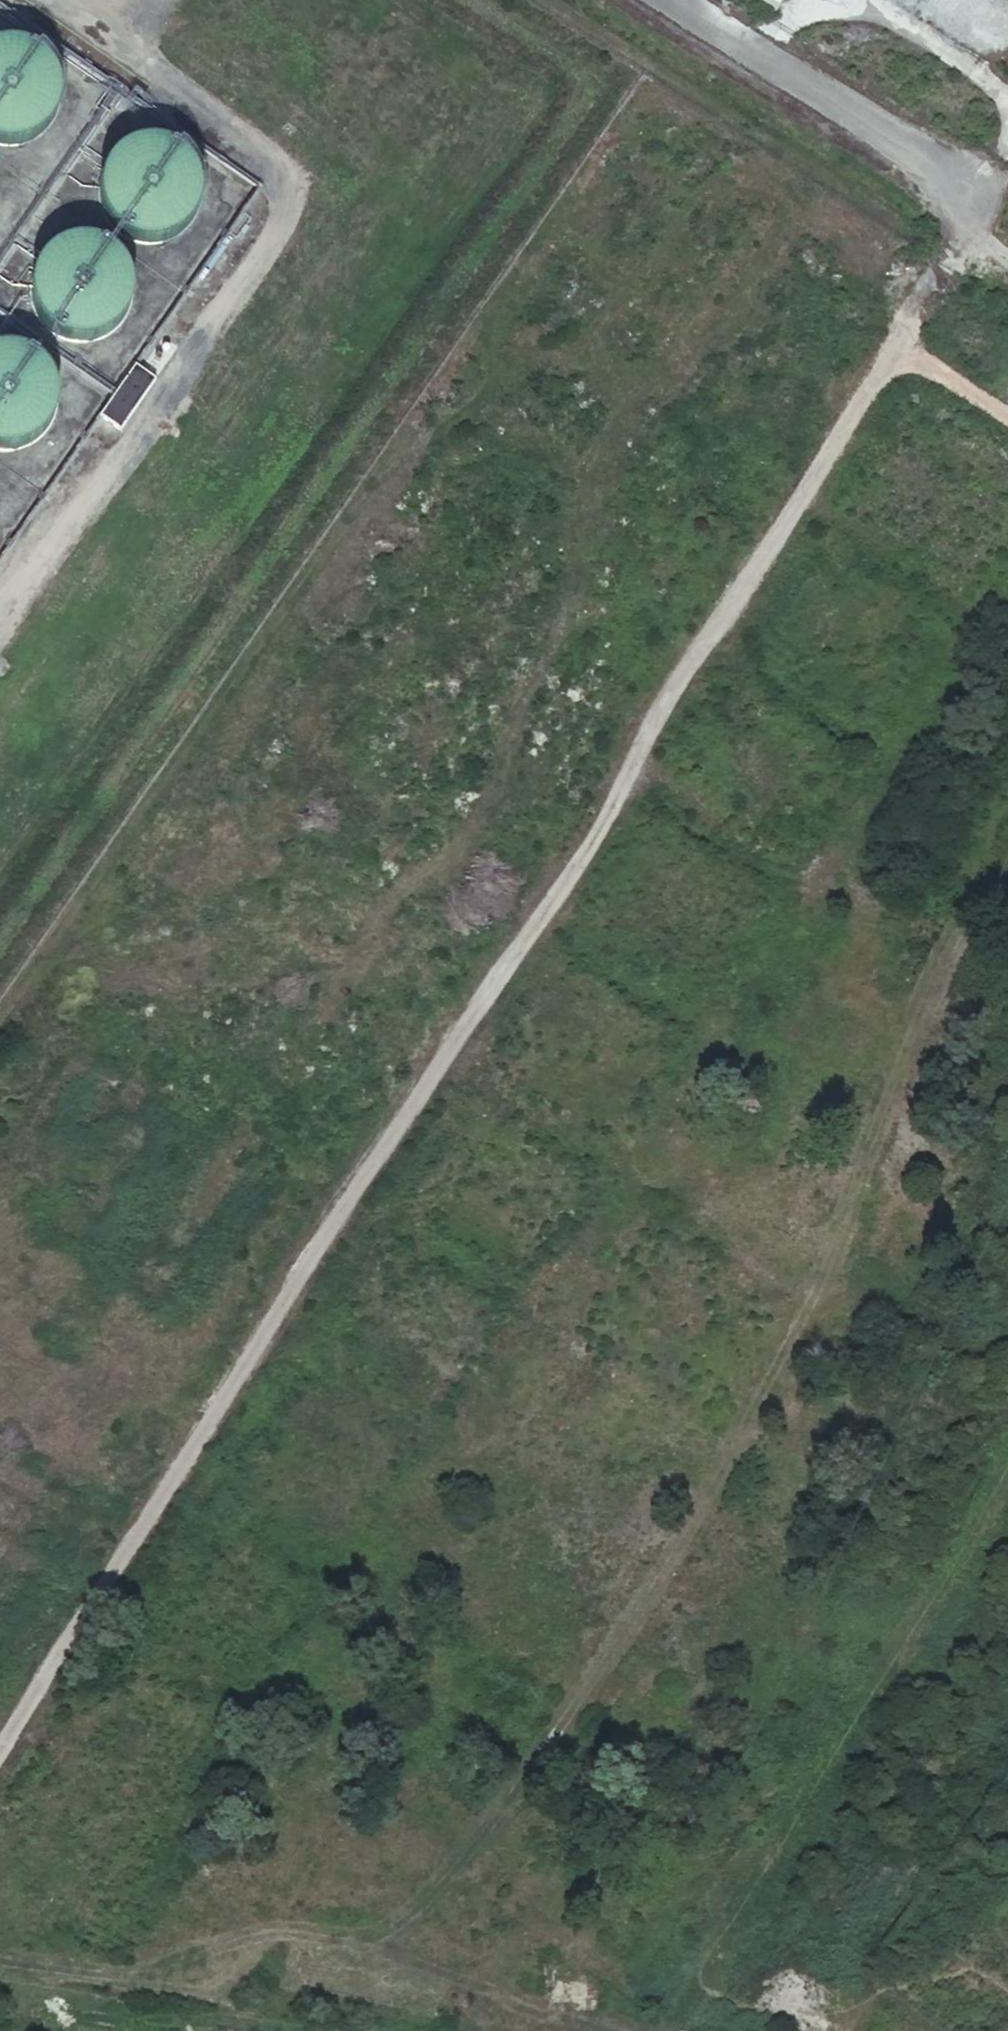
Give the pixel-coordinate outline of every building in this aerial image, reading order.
[(16,141),(64,65),(0,24),(0,130),(16,141)] [(184,231),(185,129),(102,128),(101,230),(184,231)] [(15,301),(95,335),(132,249),(52,216),(15,301)] [(26,446),(60,357),(0,334),(0,436),(26,446)] [(134,365),(99,416),(120,431),(155,380),(134,365)]
